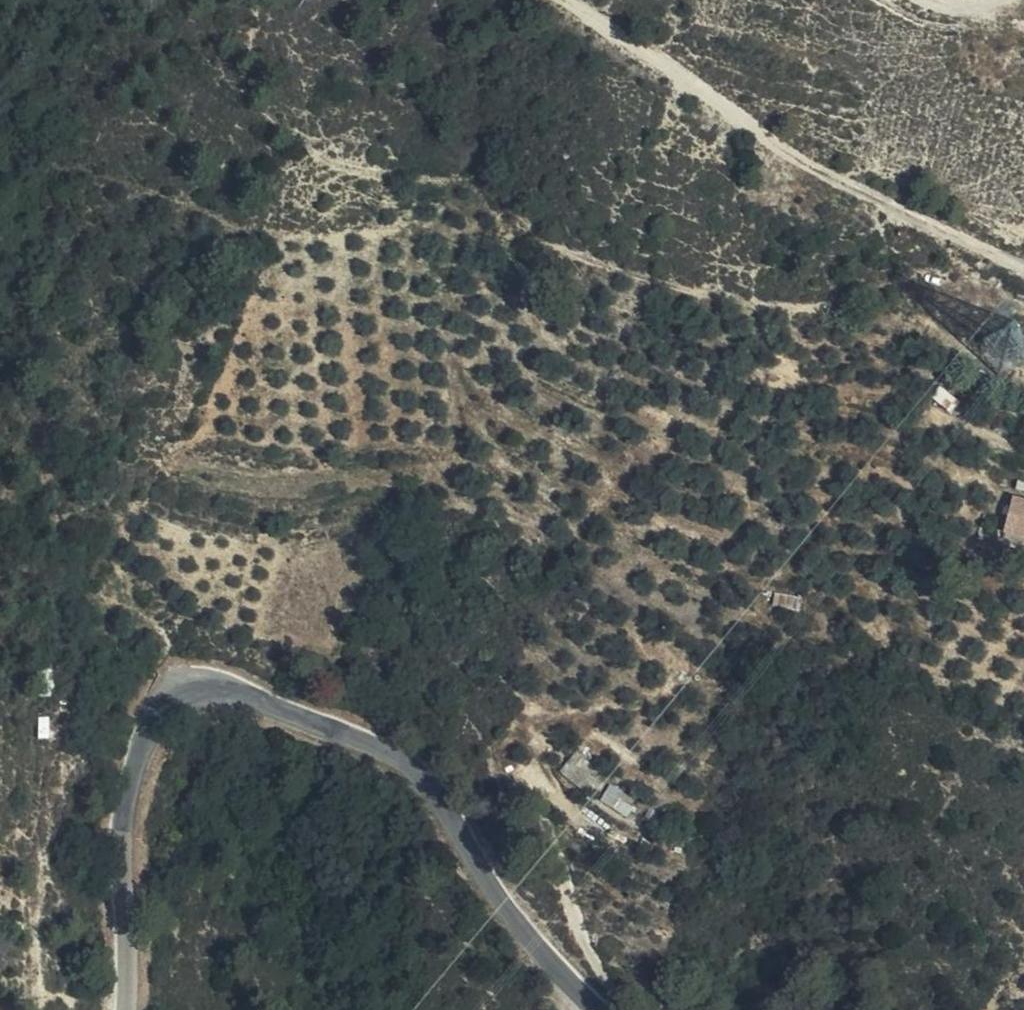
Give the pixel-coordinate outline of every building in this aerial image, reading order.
[(1001,517),(994,550),(1023,557),(1023,523),(1001,517)] [(563,771),(589,790),(605,767),(578,749),(563,771)] [(611,787),(604,802),(631,814),(638,799),(611,787)]
